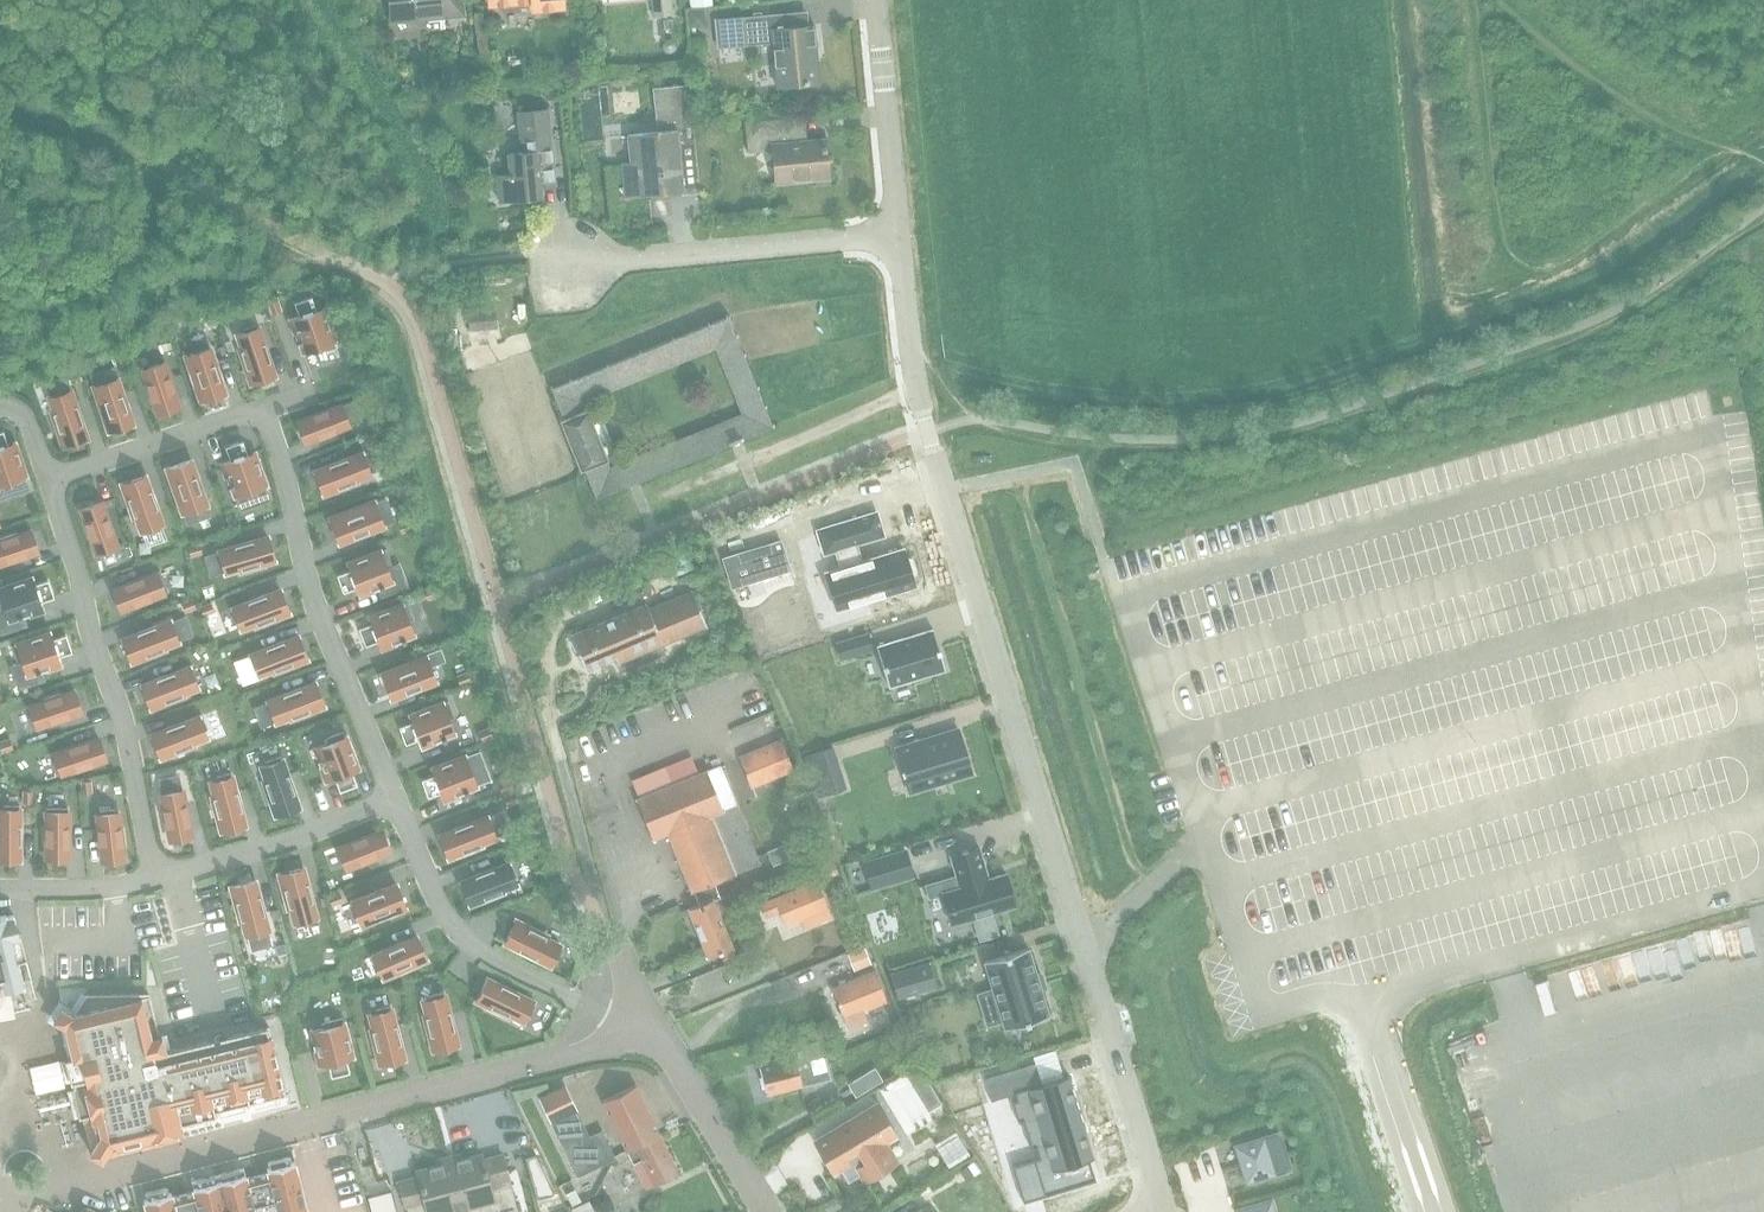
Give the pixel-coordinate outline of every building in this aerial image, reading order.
[(463,13),(462,0),(391,0),(392,19),(463,13)] [(673,10),(672,0),(652,0),(654,13),(673,10)] [(777,84),(819,80),(813,24),(799,25),(798,11),(715,18),(718,45),(773,40),(777,84)] [(684,141),(680,98),(678,83),(652,85),(656,129),(627,132),(630,160),(621,161),(625,195),(649,193),(648,183),(662,182),(663,191),(682,189),(677,142),(684,141)] [(511,173),(498,174),(500,198),(542,194),(539,165),(553,164),(548,106),(519,108),(523,150),(509,152),(511,173)] [(775,180),(827,175),(823,137),(802,139),(801,129),(794,129),(793,115),(745,120),(748,150),(771,147),(775,180)] [(269,300),(272,312),(281,309),(278,298),(269,300)] [(290,323),(294,334),(296,334),(303,352),(314,348),(316,353),(330,348),(317,313),(310,315),(305,302),(293,307),(298,320),(290,323)] [(467,328),(496,327),(495,306),(466,308),(467,328)] [(562,416),(558,418),(579,469),(583,468),(595,497),(771,425),(727,315),(550,387),(562,416)] [(274,374),(257,323),(243,328),(244,331),(237,333),(242,348),(238,349),(249,383),(274,374)] [(210,346),(186,354),(201,399),(225,391),(210,346)] [(117,366),(126,362),(123,352),(113,355),(117,366)] [(158,413),(178,406),(163,361),(143,368),(148,384),(145,386),(151,402),(154,401),(158,413)] [(71,381),(81,378),(77,367),(68,370),(71,381)] [(132,422),(117,377),(93,385),(109,430),(132,422)] [(87,437),(69,386),(55,390),(56,394),(49,396),(54,410),(50,412),(61,446),(87,437)] [(334,433),(333,430),(349,424),(341,404),(297,421),(305,441),(316,437),(317,440),(334,433)] [(14,442),(8,444),(3,430),(0,431),(0,483),(8,480),(10,486),(27,480),(14,442)] [(378,442),(375,433),(364,437),(368,446),(378,442)] [(231,482),(229,482),(230,487),(232,486),(235,495),(248,490),(250,496),(267,489),(254,451),(247,454),(242,440),(225,446),(230,460),(222,463),(226,475),(228,475),(231,482)] [(355,478),(370,472),(367,466),(371,465),(365,451),(315,470),(324,495),(357,482),(355,478)] [(206,503),(190,458),(167,467),(183,511),(206,503)] [(163,525),(145,474),(120,483),(132,516),(136,515),(141,530),(147,527),(149,530),(163,525)] [(84,519),(81,520),(87,537),(90,536),(96,552),(99,551),(100,554),(115,549),(114,546),(117,545),(101,500),(80,507),(84,519)] [(330,517),(339,541),(383,524),(374,500),(330,517)] [(874,511),(817,528),(824,552),(835,548),(841,566),(825,571),(836,608),(915,584),(912,576),(916,570),(912,558),(906,556),(904,547),(861,560),(856,542),(881,534),(874,511)] [(401,531),(412,527),(408,518),(398,522),(401,531)] [(0,540),(0,563),(38,550),(31,529),(17,534),(16,531),(0,536),(0,539),(0,540)] [(240,566),(241,571),(275,561),(268,535),(216,551),(220,565),(223,564),(225,571),(240,566)] [(780,540),(724,557),(732,585),(789,568),(780,540)] [(188,545),(190,555),(201,552),(199,542),(188,545)] [(380,587),(384,585),(383,583),(392,580),(387,567),(392,565),(386,548),(348,562),(350,569),(337,574),(343,591),(357,586),(360,594),(373,589),(372,587),(379,585),(380,587)] [(113,589),(120,609),(134,604),(135,607),(152,600),(151,597),(168,590),(160,570),(113,589)] [(9,618),(18,615),(18,617),(23,616),(22,614),(29,611),(30,613),(42,609),(39,601),(53,596),(48,579),(34,583),(32,577),(0,587),(0,607),(5,605),(9,618)] [(427,599),(438,594),(434,585),(424,589),(427,599)] [(235,622),(238,621),(240,627),(255,622),(257,626),(290,613),(280,589),(230,608),(235,622)] [(578,649),(579,652),(578,655),(581,663),(584,664),(586,668),(617,655),(615,650),(635,642),(639,652),(707,624),(692,590),(649,608),(646,602),(571,633),(573,637),(572,640),(575,647),(578,649)] [(189,598),(178,602),(182,611),(192,607),(189,598)] [(200,605),(203,615),(214,610),(210,601),(200,605)] [(365,644),(379,639),(382,647),(394,643),(393,641),(400,638),(401,640),(406,638),(405,636),(413,633),(408,620),(414,618),(407,601),(370,615),(372,622),(359,627),(365,644)] [(132,663),(165,650),(164,646),(178,640),(170,620),(123,638),(132,663)] [(933,628),(876,645),(888,684),(945,668),(933,628)] [(57,656),(71,651),(66,634),(52,638),(49,632),(11,644),(17,662),(22,660),(27,673),(35,670),(36,672),(41,671),(40,669),(47,666),(48,668),(60,664),(57,656)] [(308,660),(298,635),(247,655),(253,669),(256,667),(258,674),(273,668),(274,672),(308,660)] [(448,652),(451,661),(462,657),(458,647),(448,652)] [(382,673),(391,696),(435,679),(426,655),(382,673)] [(184,696),(183,692),(197,686),(195,680),(198,679),(193,665),(142,684),(152,709),(184,696)] [(467,670),(456,675),(460,684),(471,680),(467,670)] [(325,678),(265,699),(270,713),(273,711),(276,718),(290,712),(291,716),(334,700),(325,678)] [(81,711),(74,690),(60,694),(59,691),(43,697),(44,700),(26,706),(33,727),(81,711)] [(419,738),(422,746),(435,741),(434,739),(441,736),(442,738),(446,737),(445,735),(454,731),(449,719),(454,716),(448,699),(410,714),(413,720),(399,726),(406,743),(419,738)] [(208,728),(202,714),(152,734),(161,758),(194,746),(193,741),(194,741),(207,736),(205,729),(208,728)] [(489,726),(478,730),(482,739),(492,735),(489,726)] [(958,727),(896,746),(902,766),(899,767),(901,772),(904,771),(909,791),(972,772),(958,727)] [(340,790),(357,784),(351,770),(358,767),(343,730),(326,736),(329,742),(316,747),(319,755),(317,756),(319,760),(321,760),(323,767),(321,767),(326,780),(334,776),(340,790)] [(51,753),(58,774),(75,768),(76,771),(93,766),(92,763),(106,758),(99,737),(51,753)] [(9,738),(0,741),(0,747),(1,751),(12,747),(9,738)] [(750,786),(794,768),(782,738),(738,756),(750,786)] [(435,774),(421,779),(428,796),(442,791),(445,799),(457,794),(456,792),(463,790),(464,792),(468,790),(468,788),(476,785),(471,772),(477,770),(470,753),(432,767),(435,774)] [(299,806),(281,755),(266,760),(268,763),(261,765),(266,780),(262,781),(274,815),(299,806)] [(760,862),(736,802),(720,764),(636,798),(652,837),(667,831),(691,890),(693,889),(699,903),(688,907),(707,956),(731,946),(712,899),(719,896),(713,881),(760,862)] [(215,795),(210,797),(219,831),(245,824),(231,772),(216,775),(217,779),(211,780),(215,795)] [(509,778),(498,782),(502,791),(512,787),(509,778)] [(92,791),(91,779),(81,780),(82,792),(92,791)] [(160,790),(164,808),(161,808),(164,826),(167,825),(170,840),(191,835),(182,785),(160,790)] [(517,800),(514,791),(503,795),(507,804),(517,800)] [(32,793),(23,793),(23,804),(32,804),(32,793)] [(19,858),(19,807),(0,807),(0,858),(19,858)] [(68,807),(46,807),(46,826),(43,826),(43,843),(46,843),(46,858),(68,858),(68,807)] [(120,828),(118,811),(115,811),(115,808),(99,809),(100,813),(97,813),(102,860),(124,858),(122,846),(125,845),(124,828),(120,828)] [(482,846),(480,841),(495,836),(493,829),(496,828),(490,814),(440,834),(449,858),(482,846)] [(539,843),(548,841),(545,829),(536,831),(539,843)] [(379,857),(378,854),(390,850),(382,830),(338,847),(345,867),(362,861),(363,864),(379,857)] [(947,877),(925,883),(929,896),(942,892),(951,923),(993,910),(1015,904),(1006,872),(988,877),(978,845),(950,854),(956,873),(960,885),(950,888),(947,877)] [(904,849),(863,863),(871,886),(911,872),(904,849)] [(503,892),(502,888),(516,882),(514,876),(517,875),(511,861),(461,880),(470,905),(503,892)] [(303,867),(277,873),(287,907),(291,906),(295,921),(302,919),(303,923),(317,919),(303,867)] [(255,879),(229,886),(239,920),(243,919),(247,934),(254,932),(255,935),(269,931),(255,879)] [(803,927),(831,916),(816,881),(760,903),(765,915),(778,910),(784,925),(799,919),(803,927)] [(396,882),(352,900),(361,923),(405,906),(396,882)] [(332,904),(343,900),(339,891),(329,895),(332,904)] [(11,936),(20,934),(20,932),(18,932),(13,913),(6,915),(6,913),(0,915),(0,989),(23,983),(11,936)] [(548,933),(516,917),(505,941),(553,965),(560,952),(557,950),(560,944),(546,937),(548,933)] [(383,976),(426,957),(416,934),(373,953),(383,976)] [(848,954),(855,971),(871,965),(864,947),(848,954)] [(1012,1031),(1014,1038),(1058,1025),(1037,957),(993,971),(1002,1000),(987,1004),(996,1036),(1012,1031)] [(927,959),(889,970),(897,996),(935,984),(927,959)] [(866,1008),(887,999),(875,970),(832,988),(849,1028),(870,1019),(866,1008)] [(526,1013),(529,1015),(536,1001),(487,977),(475,1001),(507,1017),(509,1013),(523,1019),(526,1013)] [(268,1024),(225,1034),(224,1039),(220,1043),(215,1042),(212,1037),(165,1049),(161,1033),(158,1033),(148,991),(85,992),(72,1012),(60,1005),(53,1017),(65,1025),(73,1056),(81,1056),(86,1078),(83,1083),(97,1139),(89,1151),(101,1158),(108,1147),(181,1129),(180,1124),(214,1116),(214,1117),(216,1116),(214,1111),(247,1103),(248,1103),(250,1103),(250,1102),(283,1094),(283,1095),(285,1094),(268,1024)] [(427,1014),(423,1015),(431,1050),(457,1043),(444,991),(429,994),(430,998),(423,999),(427,1014)] [(404,1057),(391,1005),(376,1008),(377,1012),(370,1013),(374,1028),(370,1030),(378,1064),(404,1057)] [(345,1057),(352,1055),(342,1016),(325,1021),(326,1026),(313,1030),(315,1038),(313,1039),(314,1044),(316,1043),(318,1050),(316,1051),(319,1064),(328,1061),(331,1076),(349,1071),(345,1057)] [(800,1080),(827,1073),(820,1046),(759,1061),(767,1092),(801,1084),(800,1080)] [(1032,1061),(983,1075),(990,1096),(1013,1089),(1015,1097),(1011,1098),(1017,1116),(1020,1115),(1029,1144),(1033,1143),(1037,1156),(1010,1164),(1020,1198),(1055,1188),(1052,1178),(1086,1167),(1084,1158),(1091,1156),(1066,1073),(1038,1082),(1032,1061)] [(874,1066),(848,1083),(855,1095),(882,1079),(874,1066)] [(539,1096),(550,1120),(575,1108),(564,1084),(539,1096)] [(653,1184),(678,1171),(635,1084),(602,1100),(646,1187),(652,1183),(653,1184)] [(883,1120),(872,1103),(812,1140),(832,1172),(837,1169),(845,1181),(857,1174),(861,1179),(893,1159),(873,1126),(883,1120)] [(575,1108),(550,1120),(578,1176),(616,1157),(602,1129),(589,1135),(575,1108)] [(1235,1145),(1246,1181),(1290,1168),(1279,1132),(1235,1145)] [(958,1135),(942,1144),(953,1163),(969,1153),(958,1135)] [(524,1152),(536,1193),(554,1188),(536,1149),(524,1152)] [(463,1211),(478,1211),(476,1204),(491,1200),(494,1208),(515,1203),(502,1154),(483,1159),(481,1153),(449,1161),(454,1179),(463,1211)] [(257,1174),(266,1211),(307,1211),(294,1160),(291,1161),(289,1156),(269,1161),(270,1166),(267,1167),(268,1171),(257,1174)] [(449,1161),(416,1170),(417,1176),(398,1181),(406,1211),(463,1211),(454,1179),(449,1161)] [(217,1174),(227,1211),(266,1211),(257,1174),(246,1177),(243,1167),(217,1174)] [(182,1193),(187,1211),(227,1211),(217,1174),(191,1180),(194,1190),(182,1193)] [(143,1198),(146,1211),(187,1211),(182,1193),(171,1196),(170,1191),(167,1192),(165,1187),(145,1192),(146,1197),(143,1198)] [(371,1211),(396,1211),(389,1189),(367,1196),(371,1211)] [(1271,1208),(1263,1203),(1248,1208),(1245,1211),(1272,1211),(1271,1208)]
